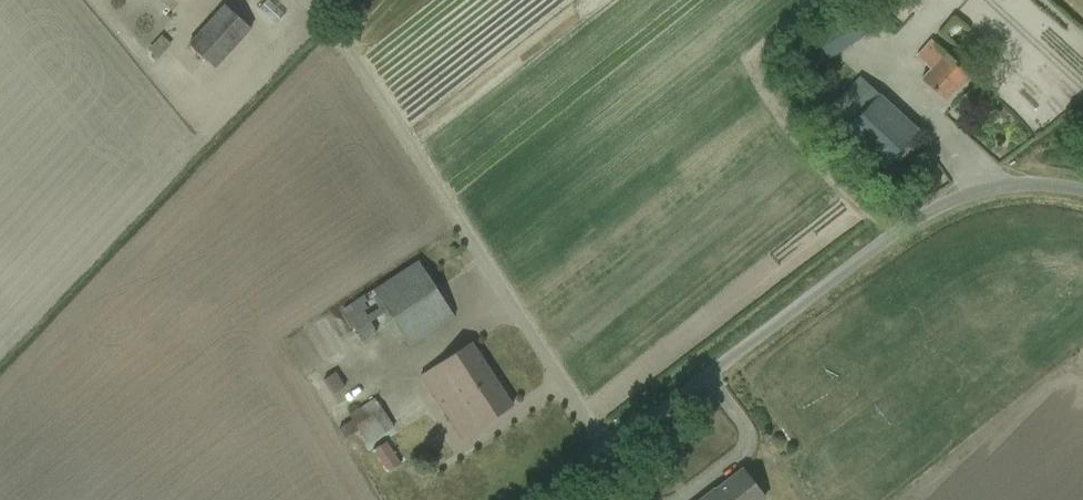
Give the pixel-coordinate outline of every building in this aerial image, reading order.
[(876,18),(894,36),(929,0),(894,0),(876,18)] [(215,67),(238,41),(250,28),(225,5),(210,21),(190,44),(215,67)] [(817,39),(831,59),(875,30),(860,10),(817,39)] [(957,28),(963,41),(982,33),(976,20),(957,28)] [(970,75),(953,60),(931,40),(916,56),(931,70),(922,80),(929,86),(945,101),(970,75)] [(917,131),(901,116),(878,94),(878,95),(860,78),(824,116),(881,169),(917,131)] [(411,345),(436,328),(455,316),(431,281),(418,260),(400,273),(344,310),(363,339),(393,319),(411,345)] [(471,342),(453,354),(420,375),(450,420),(462,439),(513,405),(471,342)] [(342,382),(349,398),(363,392),(356,376),(342,382)] [(376,398),(349,415),(352,421),(338,429),(341,433),(344,439),(359,430),(367,444),(393,428),(376,398)] [(390,454),(404,474),(418,463),(404,444),(390,454)] [(756,487),(742,469),(716,490),(715,489),(701,499),(763,499),(765,498),(756,487)]
